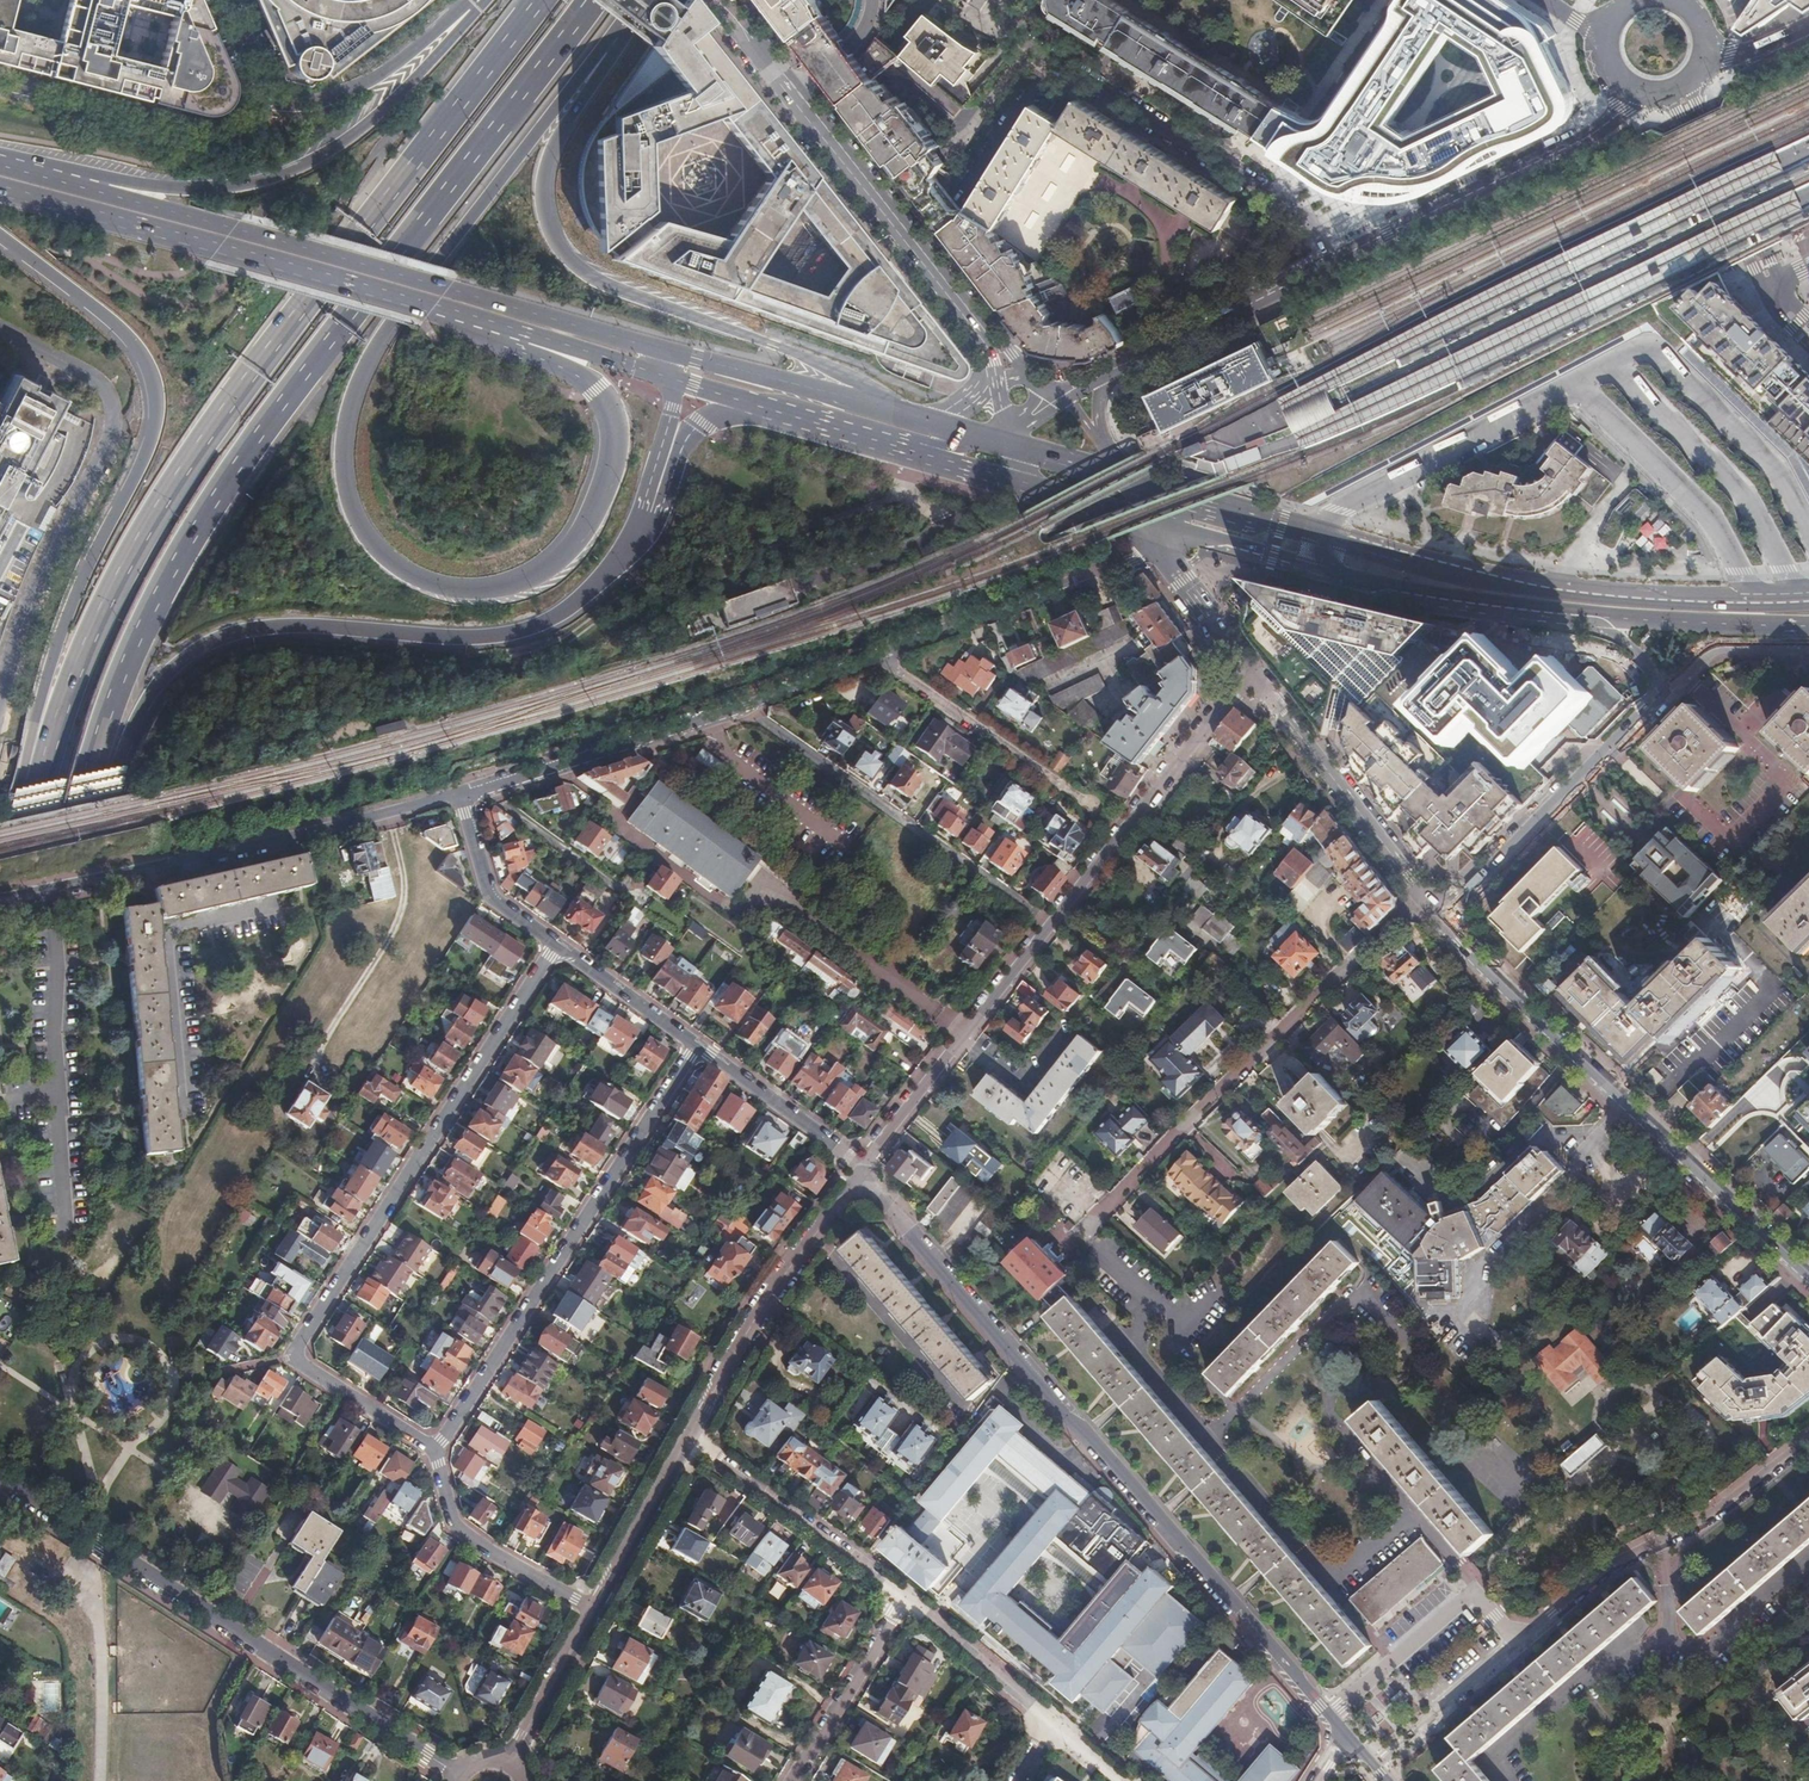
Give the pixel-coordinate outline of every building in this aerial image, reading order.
[(231,82),(196,0),(68,0),(57,42),(6,29),(13,0),(0,0),(0,64),(104,91),(201,116),(207,116),(212,116),(218,113),(224,109),(227,105),(230,100),(232,95),(232,90),(231,82)] [(334,66),(420,0),(252,0),(280,66),(286,64),(288,69),(290,73),(292,74),(294,76),(297,78),(303,79),(307,79),(311,78),(315,76),(317,74),(320,77),(334,66)] [(683,1),(682,2),(683,3),(650,45),(673,74),(685,90),(654,101),(609,118),(610,133),(593,139),(594,191),(596,241),(596,250),(603,245),(640,215),(637,142),(719,109),(774,175),(725,248),(652,228),(613,257),(610,259),(614,261),(893,362),(942,380),(946,380),(951,378),(954,376),(957,372),(958,367),(957,365),(955,360),(952,355),(953,355),(748,94),(699,31),(709,23),(691,0),(684,0),(683,1)] [(637,34),(650,45),(683,3),(682,2),(683,1),(682,0),(593,0),(637,34)] [(839,35),(845,30),(849,25),(853,19),(856,12),(858,3),(859,0),(765,0),(796,39),(825,16),(836,30),(839,35)] [(1059,10),(1056,14),(1065,20),(1066,19),(1101,41),(1105,35),(1112,40),(1111,41),(1122,48),(1142,60),(1143,58),(1157,67),(1156,69),(1216,107),(1217,105),(1224,109),(1231,114),(1230,116),(1260,135),(1281,105),(1250,85),(1248,87),(1234,78),(1235,76),(1176,39),(1174,41),(1160,31),(1162,29),(1140,16),(1114,0),(1056,0),(1059,10)] [(1291,154),(1296,147),(1303,140),(1312,137),(1325,132),(1336,126),(1347,118),(1424,1),(1423,0),(1414,0),(1342,109),(1327,126),(1321,129),(1309,131),(1300,132),(1293,133),(1284,140),(1277,146),(1288,152),(1291,154)] [(1329,36),(1354,0),(1278,0),(1329,36)] [(1424,1),(1347,118),(1336,126),(1325,132),(1312,137),(1303,140),(1296,147),(1291,154),(1306,162),(1322,170),(1335,178),(1353,182),(1357,181),(1361,179),(1368,175),(1375,172),(1383,172),(1395,174),(1404,176),(1414,177),(1434,177),(1448,172),(1453,169),(1472,156),(1490,143),(1521,130),(1552,122),(1573,111),(1574,107),(1547,44),(1515,56),(1525,83),(1518,87),(1434,128),(1416,137),(1405,130),(1398,125),(1444,54),(1456,35),(1466,19),(1436,0),(1423,0),(1424,1)] [(1473,0),(1436,0),(1466,19),(1511,47),(1515,56),(1547,44),(1545,42),(1542,39),(1535,36),(1528,34),(1473,0)] [(1739,24),(1740,25),(1748,31),(1795,0),(1754,0),(1739,23),(1739,24)] [(874,79),(852,51),(846,42),(839,35),(836,30),(825,16),(796,39),(822,73),(845,102),(874,79)] [(934,18),(903,54),(937,84),(946,73),(956,81),(981,52),(967,44),(934,18)] [(1578,87),(1562,39),(1560,40),(1578,87)] [(1578,87),(1559,40),(1557,41),(1578,87)] [(1578,87),(1560,40),(1559,40),(1578,87)] [(1521,130),(1490,143),(1491,145),(1522,132),(1524,132),(1525,133),(1526,135),(1525,136),(1494,150),(1496,155),(1544,131),(1577,115),(1583,104),(1582,96),(1578,87),(1557,46),(1554,44),(1550,42),(1547,42),(1546,42),(1545,42),(1547,44),(1574,107),(1573,111),(1552,122),(1521,130)] [(673,74),(650,45),(577,158),(573,173),(571,189),(572,201),(579,219),(586,231),(596,241),(594,191),(593,139),(610,133),(609,118),(654,101),(673,74)] [(879,86),(874,79),(845,102),(872,136),(923,201),(1006,306),(1064,283),(1037,262),(995,231),(997,228),(968,209),(967,208),(961,209),(943,185),(936,177),(944,162),(935,150),(939,147),(939,146),(939,144),(935,139),(933,141),(929,136),(933,134),(907,101),(903,104),(898,98),(895,101),(882,84),(879,86)] [(1219,228),(1238,199),(1078,98),(1074,104),(1059,95),(1055,100),(1049,96),(1041,108),(1034,104),(968,209),(997,228),(1060,128),(1219,228)] [(1281,105),(1260,135),(1269,141),(1277,146),(1284,137),(1294,122),(1298,116),(1289,110),(1281,105)] [(1395,174),(1383,172),(1383,176),(1390,178),(1398,180),(1404,181),(1406,182),(1406,183),(1406,184),(1405,185),(1383,184),(1382,192),(1387,192),(1407,191),(1421,188),(1433,185),(1446,180),(1456,175),(1496,155),(1494,150),(1485,155),(1479,158),(1476,158),(1475,158),(1475,157),(1477,155),(1483,151),(1488,147),(1491,145),(1490,143),(1472,156),(1453,169),(1448,172),(1434,177),(1414,177),(1404,176),(1395,174)] [(1297,434),(1304,449),(1363,423),(1803,213),(1793,192),(1340,413),(1331,392),(1783,172),(1773,154),(1280,400),(1287,413),(1297,434)] [(1353,182),(1335,178),(1357,188),(1372,191),(1382,192),(1383,184),(1362,183),(1364,181),(1367,179),(1370,177),(1377,176),(1383,176),(1383,172),(1375,172),(1368,175),(1361,179),(1357,181),(1353,182)] [(640,215),(603,245),(613,257),(652,228),(640,215)] [(45,251),(55,259),(56,259),(46,251),(45,251)] [(1762,326),(1731,297),(1728,291),(1717,268),(1651,301),(1653,305),(1660,318),(1751,406),(1798,452),(1808,473),(1808,373),(1762,326)] [(1040,349),(1065,354),(1067,323),(1058,322),(1052,323),(1048,319),(1050,315),(1054,316),(1054,314),(1051,313),(1046,306),(1048,305),(1046,302),(1069,293),(1064,283),(1006,306),(1019,323),(1040,349)] [(1112,296),(1118,308),(1129,303),(1131,306),(1143,301),(1136,285),(1112,296)] [(1101,310),(1094,306),(1091,311),(1098,315),(1101,310)] [(1067,323),(1065,354),(1087,355),(1094,354),(1097,353),(1126,340),(1121,329),(1113,320),(1107,312),(1102,314),(1103,315),(1101,321),(1092,324),(1092,327),(1086,328),(1085,325),(1067,323)] [(1149,392),(1152,400),(1160,418),(1135,430),(1141,443),(1274,383),(1278,381),(1260,341),(1200,369),(1186,376),(1164,385),(1149,392)] [(11,374),(0,394),(0,499),(13,474),(18,478),(12,490),(12,491),(13,494),(13,495),(14,496),(15,497),(16,497),(18,498),(19,498),(20,498),(21,498),(25,496),(27,495),(30,493),(33,488),(44,471),(47,465),(50,460),(54,449),(55,444),(57,436),(44,430),(60,400),(41,390),(38,396),(28,390),(31,385),(11,374)] [(1287,413),(1280,400),(1274,383),(1141,443),(1194,468),(1194,462),(1214,466),(1230,461),(1235,474),(1241,472),(1304,449),(1297,434),(1287,413)] [(1597,470),(1592,466),(1577,454),(1581,450),(1584,446),(1567,432),(1560,436),(1538,464),(1527,468),(1507,464),(1489,473),(1488,477),(1484,475),(1467,484),(1466,488),(1462,487),(1452,492),(1452,493),(1447,495),(1450,499),(1449,501),(1445,503),(1447,507),(1447,509),(1478,519),(1479,515),(1492,519),(1494,515),(1508,519),(1509,516),(1519,518),(1521,523),(1525,519),(1529,520),(1532,524),(1535,520),(1544,518),(1548,521),(1550,516),(1553,515),(1557,517),(1558,512),(1565,508),(1570,509),(1570,504),(1571,503),(1576,503),(1575,499),(1578,495),(1581,497),(1591,484),(1588,481),(1597,470)] [(1,509),(12,490),(18,478),(13,474),(0,499),(0,509),(1,509)] [(1631,519),(1648,501),(1638,491),(1619,510),(1604,538),(1618,545),(1631,519)] [(1659,517),(1637,545),(1648,553),(1653,547),(1659,552),(1676,529),(1659,517)] [(1151,608),(1161,604),(1158,599),(1162,595),(1145,575),(1128,588),(1131,592),(1136,589),(1151,608)] [(796,590),(792,579),(722,605),(727,627),(800,600),(796,590)] [(1295,593),(1244,581),(1265,602),(1292,628),(1298,633),(1299,633),(1305,635),(1311,636),(1338,642),(1372,650),(1404,657),(1422,640),(1435,625),(1325,600),(1319,599),(1313,597),(1308,596),(1295,593)] [(1124,590),(1113,595),(1118,608),(1119,610),(1130,605),(1124,590)] [(1292,628),(1265,602),(1258,609),(1252,603),(1249,608),(1247,613),(1246,617),(1245,622),(1246,626),(1246,630),(1248,634),(1250,638),(1257,647),(1326,736),(1328,731),(1337,687),(1316,666),(1285,635),(1292,628)] [(1164,651),(1177,641),(1186,635),(1185,634),(1190,630),(1173,608),(1168,612),(1161,604),(1151,608),(1126,620),(1130,626),(1139,622),(1159,645),(1164,651)] [(1103,631),(1123,622),(1119,610),(1118,608),(1096,616),(1103,631)] [(1052,624),(1063,650),(1091,636),(1080,611),(1052,624)] [(1016,671),(1008,675),(1025,687),(1133,636),(1126,620),(1123,622),(1103,631),(1091,636),(1063,650),(1051,655),(1042,659),(1036,662),(1016,671)] [(1349,736),(1356,707),(1372,724),(1368,728),(1378,738),(1382,734),(1390,725),(1405,739),(1402,742),(1411,751),(1414,748),(1428,760),(1419,770),(1416,774),(1443,800),(1464,779),(1466,777),(1477,766),(1512,799),(1522,808),(1550,780),(1545,776),(1527,758),(1495,728),(1502,721),(1488,708),(1449,748),(1416,716),(1423,708),(1472,657),(1447,651),(1444,653),(1429,639),(1425,643),(1422,640),(1404,657),(1372,650),(1338,642),(1311,636),(1305,635),(1299,633),(1298,633),(1292,628),(1285,635),(1316,666),(1337,687),(1328,731),(1349,736)] [(1189,657),(1177,641),(1164,651),(1159,645),(1149,653),(1164,676),(1189,657)] [(1045,642),(1037,645),(1042,659),(1051,655),(1045,642)] [(1488,708),(1502,721),(1495,728),(1527,758),(1564,719),(1586,696),(1574,686),(1554,666),(1523,699),(1507,685),(1516,676),(1484,645),(1472,657),(1423,708),(1416,716),(1449,748),(1488,708)] [(1029,646),(1001,657),(1008,675),(1016,671),(1036,662),(1029,646)] [(1146,689),(1164,676),(1149,653),(1142,658),(1138,657),(1129,664),(1146,689)] [(975,683),(980,686),(986,690),(997,674),(990,670),(994,663),(985,657),(982,662),(973,655),(967,663),(961,659),(956,667),(949,663),(941,674),(969,693),(975,683)] [(1200,671),(1189,657),(1164,676),(1146,689),(1132,700),(1137,710),(1146,717),(1141,723),(1134,718),(1129,725),(1126,723),(1109,744),(1129,757),(1141,765),(1198,694),(1200,671)] [(1582,737),(1586,736),(1623,699),(1623,694),(1593,665),(1589,666),(1575,679),(1575,681),(1577,683),(1574,686),(1586,696),(1564,719),(1582,737)] [(1052,705),(1090,731),(1099,718),(1076,701),(1109,686),(1101,672),(1049,696),(1052,705)] [(861,704),(860,682),(835,682),(835,693),(850,693),(850,704),(861,704)] [(973,696),(980,686),(975,683),(969,693),(973,696)] [(905,705),(882,689),(865,713),(884,726),(890,718),(894,721),(905,705)] [(1023,723),(1041,697),(1031,691),(1027,698),(1013,689),(1000,707),(1023,723)] [(1771,732),(1808,768),(1808,693),(1771,732)] [(1695,705),(1653,748),(1697,791),(1739,748),(1695,705)] [(1372,724),(1356,707),(1349,736),(1346,745),(1356,757),(1349,765),(1348,765),(1352,771),(1361,783),(1366,788),(1370,794),(1372,794),(1375,799),(1375,800),(1379,806),(1383,811),(1391,821),(1395,826),(1399,832),(1401,831),(1404,836),(1404,837),(1409,843),(1412,847),(1418,855),(1422,859),(1423,858),(1429,851),(1436,844),(1444,852),(1445,853),(1453,861),(1460,853),(1461,852),(1468,845),(1478,854),(1522,808),(1512,799),(1477,766),(1466,777),(1464,779),(1443,800),(1416,774),(1419,770),(1428,760),(1414,748),(1411,751),(1402,742),(1405,739),(1390,725),(1382,734),(1378,738),(1368,728),(1372,724)] [(1236,754),(1258,725),(1237,708),(1214,737),(1236,754)] [(1035,711),(1026,727),(1037,733),(1046,717),(1035,711)] [(822,742),(840,755),(864,722),(853,714),(845,726),(832,717),(825,728),(830,732),(822,742)] [(1096,735),(1097,736),(1111,725),(1106,719),(1090,731),(1096,735)] [(372,727),(374,737),(403,730),(401,720),(372,727)] [(931,721),(913,747),(934,761),(941,752),(959,765),(971,748),(931,721)] [(1090,731),(1086,737),(1092,741),(1096,735),(1090,731)] [(885,759),(899,768),(909,754),(909,753),(902,749),(899,747),(896,744),(885,759)] [(868,753),(862,749),(848,768),(870,783),(883,764),(877,760),(881,755),(871,748),(868,753)] [(709,770),(716,761),(701,749),(694,759),(709,770)] [(1049,767),(1060,774),(1071,759),(1060,751),(1049,767)] [(492,754),(459,763),(461,770),(494,761),(492,754)] [(1242,791),(1258,773),(1235,755),(1230,761),(1220,774),(1242,791)] [(1130,797),(1149,771),(1141,765),(1129,757),(1124,765),(1114,758),(1102,774),(1112,781),(1111,783),(1130,797)] [(636,782),(645,769),(633,759),(606,768),(576,778),(616,808),(622,800),(614,794),(611,798),(607,795),(615,788),(616,790),(626,786),(624,781),(631,778),(636,782)] [(901,769),(889,785),(907,798),(919,782),(901,769)] [(1040,801),(1049,788),(1041,782),(1032,795),(1040,801)] [(1009,825),(1019,832),(1024,823),(1016,818),(1029,800),(1006,784),(988,809),(1003,820),(1009,825)] [(949,786),(942,793),(951,804),(959,797),(949,786)] [(569,807),(564,789),(555,792),(555,795),(545,798),(549,813),(569,807)] [(1218,798),(1229,807),(1237,798),(1226,789),(1218,798)] [(672,793),(643,831),(731,898),(760,860),(672,793)] [(937,825),(958,840),(966,828),(958,823),(964,815),(936,795),(925,809),(940,820),(937,825)] [(585,801),(580,808),(585,811),(590,804),(585,801)] [(1303,803),(1289,821),(1302,831),(1297,838),(1302,842),(1306,837),(1321,817),(1303,803)] [(519,825),(493,807),(490,811),(495,828),(498,840),(519,825)] [(1321,817),(1306,837),(1312,843),(1319,835),(1325,843),(1330,850),(1350,835),(1329,808),(1321,817)] [(495,828),(490,811),(484,813),(488,827),(489,830),(495,828)] [(1244,847),(1254,855),(1275,830),(1262,819),(1260,821),(1253,815),(1247,822),(1242,818),(1234,829),(1239,832),(1231,842),(1230,847),(1236,851),(1241,851),(1244,847)] [(1049,853),(1057,859),(1063,863),(1082,838),(1075,833),(1076,832),(1054,816),(1043,832),(1052,839),(1048,845),(1052,848),(1049,853)] [(614,833),(592,818),(574,841),(597,857),(614,833)] [(422,832),(425,839),(441,850),(454,846),(451,835),(449,830),(442,826),(422,832)] [(962,842),(978,854),(986,843),(984,842),(990,834),(979,826),(974,834),(969,831),(962,842)] [(1725,880),(1670,827),(1651,847),(1633,866),(1688,917),(1725,880)] [(1321,857),(1325,862),(1334,855),(1351,877),(1370,861),(1350,835),(1330,850),(1321,857)] [(1145,842),(1146,843),(1151,847),(1155,841),(1149,836),(1145,842)] [(1186,843),(1194,850),(1199,844),(1191,837),(1186,843)] [(1186,883),(1193,875),(1199,867),(1191,861),(1187,858),(1189,857),(1194,850),(1186,843),(1180,839),(1174,846),(1183,853),(1179,858),(1156,840),(1155,841),(1151,847),(1146,843),(1138,854),(1158,869),(1155,873),(1167,882),(1177,870),(1182,873),(1179,877),(1186,883)] [(998,840),(986,857),(990,860),(988,861),(1008,875),(1023,855),(1003,841),(1001,843),(998,840)] [(369,883),(374,903),(394,898),(380,842),(371,845),(370,843),(348,849),(351,863),(352,863),(355,876),(367,874),(368,880),(373,879),(374,882),(369,883)] [(523,869),(526,865),(519,842),(502,847),(505,860),(502,861),(503,866),(507,865),(509,873),(523,869)] [(1314,858),(1317,861),(1321,857),(1330,850),(1325,843),(1314,858)] [(1299,846),(1279,871),(1298,886),(1317,861),(1314,858),(1299,846)] [(1508,935),(1542,969),(1567,944),(1538,917),(1584,870),(1560,847),(1508,901),(1509,902),(1497,915),(1497,920),(1510,934),(1508,935)] [(419,865),(431,862),(428,849),(424,849),(425,850),(416,852),(419,865)] [(457,860),(448,854),(447,855),(436,870),(460,889),(463,885),(460,875),(458,874),(461,870),(453,865),(457,860)] [(638,874),(649,859),(642,854),(631,870),(638,874)] [(156,920),(311,886),(304,856),(153,889),(156,904),(124,910),(145,1155),(177,1152),(156,920)] [(1287,899),(1300,912),(1332,872),(1325,862),(1321,857),(1317,861),(1298,886),(1287,899)] [(541,863),(533,858),(526,868),(533,873),(541,863)] [(1055,888),(1070,868),(1063,863),(1057,859),(1049,870),(1045,867),(1030,887),(1046,899),(1055,888)] [(1370,861),(1351,877),(1354,882),(1351,884),(1365,901),(1386,883),(1370,861)] [(665,901),(679,881),(660,867),(646,886),(665,901)] [(524,899),(537,909),(549,892),(522,873),(514,884),(528,894),(524,899)] [(1183,888),(1199,900),(1208,888),(1193,875),(1186,883),(1183,888)] [(510,890),(514,884),(507,879),(502,885),(510,890)] [(1355,919),(1369,934),(1380,924),(1396,908),(1399,908),(1398,898),(1386,883),(1365,901),(1369,900),(1372,904),(1355,919)] [(1772,923),(1800,952),(1808,944),(1808,887),(1772,923)] [(582,888),(562,916),(571,923),(574,919),(591,931),(601,916),(590,908),(596,899),(582,888)] [(431,889),(427,896),(434,900),(438,894),(431,889)] [(549,892),(537,909),(542,912),(551,918),(563,902),(549,892)] [(1191,920),(1204,929),(1216,914),(1204,904),(1191,920)] [(627,935),(642,914),(632,906),(603,947),(621,960),(633,943),(626,938),(628,936),(627,935)] [(1216,914),(1204,929),(1222,944),(1232,930),(1233,929),(1236,926),(1218,911),(1216,914)] [(501,936),(470,916),(459,933),(473,942),(490,953),(501,936)] [(704,929),(694,921),(688,929),(699,937),(704,929)] [(983,924),(958,958),(974,969),(999,935),(983,924)] [(1151,954),(1164,964),(1176,949),(1190,960),(1201,947),(1172,924),(1162,937),(1163,938),(1151,954)] [(1342,942),(1351,952),(1356,947),(1366,937),(1357,928),(1342,942)] [(847,993),(855,981),(814,951),(785,930),(778,940),(806,961),(839,984),(837,986),(847,993)] [(1222,944),(1233,955),(1244,942),(1232,930),(1222,944)] [(473,942),(459,933),(454,941),(468,950),(473,942)] [(640,955),(658,968),(671,949),(652,935),(645,944),(648,945),(640,955)] [(1277,954),(1297,975),(1321,953),(1304,935),(1294,944),(1291,941),(1277,954)] [(520,949),(501,936),(490,953),(488,956),(507,968),(520,949)] [(1638,1008),(1660,1030),(1667,1037),(1729,976),(1732,978),(1740,971),(1743,967),(1740,965),(1737,968),(1708,939),(1638,1008)] [(1389,977),(1398,987),(1412,974),(1413,976),(1411,977),(1425,992),(1430,988),(1431,989),(1435,986),(1433,984),(1438,980),(1425,965),(1423,967),(1421,965),(1423,963),(1413,953),(1411,955),(1404,947),(1394,957),(1392,955),(1381,965),(1391,974),(1389,977)] [(1202,969),(1214,955),(1207,949),(1196,964),(1202,969)] [(1077,968),(1094,982),(1108,965),(1090,951),(1085,958),(1081,955),(1075,962),(1079,965),(1077,968)] [(1214,979),(1226,963),(1215,952),(1214,955),(1202,969),(1214,979)] [(676,990),(679,991),(684,984),(689,977),(665,961),(661,966),(651,981),(672,996),(676,990)] [(1360,972),(1367,980),(1378,970),(1370,962),(1360,972)] [(1660,1030),(1638,1008),(1592,963),(1564,990),(1631,1058),(1660,1030)] [(678,992),(674,997),(695,1013),(710,993),(695,982),(701,973),(695,969),(689,977),(684,984),(679,991),(678,992)] [(1446,976),(1440,982),(1448,991),(1454,985),(1446,976)] [(1037,991),(1023,980),(1017,987),(1031,998),(1024,1007),(1028,1011),(1025,1015),(1028,1017),(1023,1024),(1033,1032),(1049,1010),(1040,1003),(1033,997),(1037,991)] [(1106,1010),(1120,1020),(1132,1004),(1146,1016),(1156,1003),(1128,980),(1118,993),(1119,994),(1106,1010)] [(723,982),(707,1003),(734,1022),(750,1000),(723,982)] [(1050,997),(1068,1011),(1081,995),(1064,982),(1059,989),(1057,987),(1050,997)] [(568,1016),(580,998),(561,985),(548,1005),(567,1018),(568,1016)] [(1040,1003),(1045,997),(1037,991),(1033,997),(1040,1003)] [(325,994),(319,1003),(328,1008),(333,999),(325,994)] [(474,1026),(489,1003),(476,995),(471,1002),(459,994),(448,1011),(461,1020),(462,1018),(474,1026)] [(1342,1025),(1354,1037),(1363,1047),(1378,1033),(1379,1032),(1379,1030),(1378,1028),(1371,1020),(1380,1012),(1365,995),(1356,1004),(1358,1006),(1348,1015),(1350,1017),(1342,1025)] [(585,1002),(580,998),(568,1016),(574,1020),(573,1021),(583,1027),(583,1026),(596,1006),(587,1000),(585,1002)] [(1234,1026),(1210,1002),(1173,1038),(1169,1034),(1151,1051),(1172,1072),(1164,1079),(1182,1098),(1207,1073),(1191,1057),(1210,1038),(1216,1044),(1234,1026)] [(871,1049),(886,1029),(862,1012),(851,1004),(843,1014),(836,1024),(849,1034),(854,1027),(868,1037),(863,1044),(871,1049)] [(612,1016),(596,1006),(583,1026),(599,1036),(612,1016)] [(755,1008),(735,1037),(750,1048),(771,1020),(755,1008)] [(914,1023),(896,1010),(890,1019),(908,1032),(914,1023)] [(472,1029),(445,1012),(441,1019),(452,1026),(444,1038),(460,1048),(472,1029)] [(613,1014),(612,1016),(599,1036),(594,1043),(608,1052),(610,1050),(620,1056),(637,1030),(613,1014)] [(832,1022),(822,1014),(813,1028),(823,1035),(832,1022)] [(1358,1063),(1368,1052),(1363,1047),(1354,1037),(1342,1025),(1337,1020),(1309,1047),(1322,1060),(1335,1047),(1348,1053),(1358,1063)] [(1447,1050),(1470,1073),(1493,1051),(1470,1027),(1447,1050)] [(551,1042),(530,1028),(518,1048),(520,1049),(516,1055),(537,1069),(554,1044),(551,1042)] [(1760,1080),(1771,1091),(1784,1078),(1808,1102),(1808,1032),(1760,1080)] [(1019,1119),(1038,1134),(1103,1052),(1083,1036),(1029,1105),(991,1075),(976,1094),(1015,1125),(1019,1119)] [(1515,1038),(1478,1074),(1484,1079),(1468,1095),(1499,1124),(1520,1106),(1551,1074),(1546,1068),(1515,1038)] [(646,1039),(633,1060),(650,1071),(663,1050),(646,1039)] [(417,1063),(432,1072),(437,1065),(446,1072),(456,1056),(440,1045),(434,1054),(430,1052),(427,1058),(422,1055),(417,1063)] [(777,1047),(765,1064),(784,1077),(796,1060),(777,1047)] [(511,1058),(498,1079),(519,1093),(532,1072),(511,1058)] [(803,1062),(788,1082),(810,1097),(813,1092),(823,1099),(838,1079),(828,1072),(824,1077),(803,1062)] [(717,1092),(726,1080),(706,1066),(698,1079),(717,1092)] [(441,1080),(423,1068),(411,1087),(429,1098),(441,1080)] [(1713,1085),(1717,1081),(1703,1068),(1679,1092),(1693,1105),(1713,1085)] [(364,1083),(356,1094),(371,1104),(377,1095),(391,1103),(399,1091),(385,1083),(375,1076),(377,1072),(372,1069),(367,1077),(372,1080),(368,1086),(364,1083)] [(1654,1069),(1647,1076),(1656,1085),(1663,1078),(1654,1069)] [(1320,1074),(1288,1105),(1316,1134),(1335,1116),(1331,1111),(1344,1098),(1320,1074)] [(709,1105),(717,1092),(698,1079),(690,1092),(709,1105)] [(1771,1091),(1760,1080),(1734,1106),(1720,1119),(1726,1125),(1727,1126),(1731,1130),(1767,1094),(1771,1097),(1774,1094),(1771,1091)] [(587,1101),(610,1115),(622,1097),(599,1082),(587,1101)] [(824,1103),(845,1118),(865,1091),(867,1088),(859,1082),(852,1091),(840,1082),(824,1103)] [(326,1097),(307,1084),(286,1116),(306,1129),(314,1117),(322,1122),(327,1113),(319,1108),(326,1097)] [(489,1094),(482,1104),(500,1116),(506,1107),(509,1109),(516,1097),(495,1084),(489,1094)] [(867,1088),(865,1091),(877,1100),(881,1094),(869,1085),(867,1088)] [(1548,1103),(1559,1115),(1573,1114),(1584,1103),(1565,1085),(1548,1103)] [(1720,1119),(1734,1106),(1713,1085),(1693,1105),(1691,1107),(1712,1128),(1720,1119)] [(681,1105),(700,1118),(709,1105),(690,1092),(685,1099),(681,1097),(678,1103),(681,1105)] [(728,1097),(714,1118),(737,1133),(750,1113),(728,1097)] [(861,1099),(848,1118),(862,1128),(876,1110),(861,1099)] [(1153,1117),(1136,1100),(1119,1117),(1115,1112),(1097,1130),(1121,1154),(1139,1137),(1136,1134),(1153,1117)] [(672,1119),(691,1132),(700,1118),(681,1105),(678,1103),(674,1108),(678,1110),(672,1119)] [(1271,1108),(1263,1115),(1275,1128),(1273,1131),(1275,1133),(1273,1136),(1296,1159),(1300,1164),(1323,1142),(1318,1137),(1306,1148),(1284,1125),(1285,1124),(1271,1108)] [(1798,1120),(1791,1113),(1787,1113),(1776,1124),(1780,1129),(1785,1124),(1806,1146),(1808,1149),(1808,1109),(1798,1120)] [(477,1111),(468,1125),(489,1139),(498,1125),(477,1111)] [(1245,1152),(1255,1161),(1268,1148),(1262,1142),(1268,1135),(1261,1129),(1264,1126),(1258,1120),(1255,1122),(1244,1111),(1238,1118),(1237,1116),(1227,1126),(1230,1129),(1229,1131),(1227,1136),(1232,1140),(1236,1140),(1238,1138),(1249,1148),(1245,1152)] [(586,1136),(602,1146),(605,1141),(606,1142),(612,1132),(607,1129),(611,1123),(599,1116),(586,1136)] [(1521,1133),(1528,1138),(1542,1123),(1536,1117),(1521,1133)] [(691,1132),(672,1119),(662,1134),(666,1136),(660,1145),(664,1148),(684,1161),(687,1163),(691,1157),(699,1145),(702,1139),(698,1136),(691,1132)] [(1722,1130),(1727,1126),(1726,1125),(1720,1119),(1712,1128),(1715,1131),(1718,1135),(1722,1130)] [(780,1134),(762,1121),(743,1150),(761,1163),(780,1134)] [(378,1136),(374,1142),(387,1150),(393,1141),(399,1145),(406,1133),(389,1122),(380,1136),(378,1136)] [(541,1127),(534,1138),(541,1142),(548,1131),(541,1127)] [(960,1128),(944,1149),(987,1182),(1002,1163),(960,1128)] [(799,1145),(805,1137),(798,1132),(792,1140),(799,1145)] [(456,1150),(452,1156),(477,1172),(482,1164),(474,1159),(482,1145),(463,1133),(453,1148),(456,1150)] [(590,1166),(603,1147),(602,1146),(586,1136),(582,1133),(566,1159),(575,1164),(579,1159),(590,1166)] [(1767,1148),(1789,1171),(1786,1173),(1794,1182),(1808,1168),(1808,1162),(1795,1148),(1798,1145),(1791,1139),(1789,1141),(1781,1134),(1767,1148)] [(1420,1255),(1421,1300),(1452,1298),(1452,1295),(1460,1294),(1458,1259),(1464,1257),(1465,1259),(1489,1250),(1483,1237),(1490,1229),(1500,1235),(1535,1199),(1565,1169),(1557,1160),(1547,1150),(1543,1153),(1531,1141),(1505,1170),(1478,1200),(1469,1204),(1443,1213),(1442,1210),(1436,1211),(1433,1214),(1388,1172),(1361,1201),(1420,1255)] [(374,1142),(358,1167),(376,1179),(393,1154),(387,1150),(374,1142)] [(650,1161),(643,1171),(667,1187),(671,1189),(687,1163),(664,1148),(660,1145),(654,1156),(656,1157),(652,1163),(650,1161)] [(903,1150),(889,1167),(889,1168),(902,1177),(907,1181),(914,1172),(916,1169),(911,1165),(915,1160),(903,1150)] [(1199,1162),(1190,1153),(1171,1174),(1178,1182),(1178,1183),(1189,1193),(1187,1195),(1203,1210),(1205,1208),(1216,1218),(1218,1217),(1226,1224),(1245,1202),(1236,1194),(1234,1197),(1224,1188),(1225,1186),(1217,1179),(1216,1180),(1209,1173),(1208,1174),(1203,1170),(1204,1168),(1198,1163),(1199,1162)] [(477,1172),(452,1156),(445,1167),(450,1171),(445,1180),(456,1187),(455,1189),(466,1196),(480,1174),(477,1172)] [(544,1177),(563,1189),(568,1182),(571,1183),(578,1172),(552,1156),(541,1172),(545,1175),(544,1177)] [(220,1159),(214,1169),(222,1175),(228,1165),(220,1159)] [(792,1177),(813,1193),(819,1185),(821,1182),(817,1179),(818,1179),(818,1178),(819,1177),(820,1176),(820,1175),(820,1174),(820,1173),(820,1172),(820,1171),(819,1170),(819,1169),(818,1169),(818,1168),(806,1159),(792,1177)] [(947,1187),(959,1172),(943,1159),(931,1175),(947,1187)] [(763,1179),(768,1173),(749,1160),(745,1167),(763,1179)] [(1284,1170),(1289,1175),(1297,1167),(1293,1163),(1290,1160),(1282,1168),(1284,1170)] [(1301,1193),(1319,1211),(1343,1188),(1319,1163),(1292,1188),(1299,1195),(1301,1193)] [(358,1167),(350,1179),(368,1191),(376,1179),(358,1167)] [(1255,1187),(1265,1197),(1281,1182),(1270,1171),(1255,1187)] [(914,1172),(907,1181),(912,1185),(919,1176),(914,1172)] [(929,1209),(939,1216),(968,1179),(959,1172),(947,1187),(939,1196),(934,1202),(929,1209)] [(510,1174),(504,1185),(514,1190),(520,1179),(510,1174)] [(1665,1196),(1670,1192),(1680,1181),(1674,1175),(1668,1181),(1662,1175),(1653,1184),(1665,1196)] [(350,1179),(341,1192),(360,1204),(368,1191),(350,1179)] [(658,1213),(656,1215),(684,1233),(692,1220),(673,1208),(670,1211),(662,1206),(670,1193),(649,1179),(642,1189),(644,1190),(637,1200),(658,1213)] [(936,1220),(939,1222),(950,1230),(982,1190),(968,1179),(939,1216),(936,1220)] [(1677,1199),(1688,1189),(1680,1181),(1670,1192),(1677,1199)] [(426,1191),(416,1184),(415,1186),(407,1198),(422,1207),(441,1220),(456,1198),(436,1185),(431,1182),(426,1191)] [(322,1205),(328,1209),(347,1222),(358,1205),(335,1190),(330,1187),(325,1195),(328,1197),(322,1205)] [(15,1262),(0,1190),(0,1265),(15,1262)] [(561,1197),(550,1190),(539,1207),(555,1218),(562,1208),(556,1205),(561,1197)] [(926,1196),(934,1202),(939,1196),(931,1190),(926,1196)] [(771,1216),(783,1225),(796,1208),(778,1195),(765,1211),(771,1216)] [(997,1202),(1010,1212),(1015,1206),(1001,1196),(997,1202)] [(496,1197),(486,1213),(495,1219),(497,1216),(495,1215),(504,1202),(496,1197)] [(961,1247),(975,1258),(1010,1212),(997,1202),(961,1247)] [(1787,1202),(1784,1205),(1792,1213),(1795,1211),(1787,1202)] [(1784,1205),(1775,1214),(1783,1222),(1792,1213),(1784,1205)] [(549,1218),(534,1208),(518,1234),(536,1246),(543,1235),(546,1237),(551,1230),(544,1225),(549,1218)] [(657,1224),(633,1208),(627,1218),(624,1217),(619,1225),(621,1227),(620,1229),(640,1242),(646,1232),(651,1234),(657,1224)] [(1183,1235),(1153,1208),(1138,1225),(1169,1251),(1183,1235)] [(720,1221),(728,1227),(733,1220),(736,1217),(727,1211),(720,1221)] [(1658,1239),(1685,1265),(1700,1251),(1673,1223),(1671,1225),(1658,1211),(1645,1224),(1659,1237),(1658,1239)] [(771,1241),(783,1225),(771,1216),(758,1232),(771,1241)] [(1573,1266),(1585,1276),(1608,1253),(1573,1221),(1572,1222),(1566,1216),(1555,1228),(1562,1233),(1556,1239),(1579,1260),(1573,1266)] [(728,1227),(740,1235),(742,1237),(747,1230),(733,1220),(728,1227)] [(718,1223),(727,1229),(728,1227),(720,1221),(719,1221),(718,1223)] [(1065,1225),(1071,1230),(1075,1226),(1069,1221),(1065,1225)] [(710,1233),(719,1239),(720,1238),(727,1229),(718,1223),(710,1233)] [(321,1225),(311,1241),(329,1253),(339,1237),(321,1225)] [(730,1278),(754,1247),(742,1237),(740,1235),(728,1227),(727,1229),(720,1238),(726,1243),(719,1252),(721,1253),(712,1264),(706,1271),(725,1285),(730,1278)] [(1719,1255),(1739,1237),(1730,1228),(1711,1246),(1719,1255)] [(328,1254),(289,1229),(273,1255),(288,1264),(296,1251),(303,1255),(305,1252),(322,1263),(328,1254)] [(429,1247),(404,1231),(397,1243),(401,1245),(391,1258),(411,1271),(413,1273),(429,1247)] [(843,1251),(971,1400),(993,1382),(982,1369),(984,1368),(866,1231),(843,1251)] [(625,1263),(634,1269),(642,1256),(644,1253),(635,1247),(616,1235),(606,1251),(625,1263)] [(518,1238),(505,1258),(523,1269),(535,1249),(518,1238)] [(1056,1310),(1072,1296),(1073,1296),(1060,1284),(1069,1274),(1034,1239),(1010,1264),(1056,1310)] [(1210,1373),(1232,1395),(1359,1262),(1336,1241),(1210,1373)] [(1638,1248),(1652,1263),(1659,1257),(1645,1242),(1638,1248)] [(706,1250),(700,1245),(695,1253),(701,1257),(706,1250)] [(499,1257),(488,1250),(476,1269),(505,1287),(515,1272),(497,1260),(499,1257)] [(610,1276),(615,1279),(625,1263),(606,1251),(596,1267),(610,1276)] [(391,1258),(388,1256),(379,1271),(376,1269),(369,1280),(388,1292),(394,1296),(411,1271),(391,1258)] [(634,1269),(639,1272),(647,1259),(642,1256),(634,1269)] [(586,1261),(567,1291),(590,1306),(610,1276),(596,1267),(586,1261)] [(459,1267),(454,1263),(437,1288),(443,1292),(459,1267)] [(280,1280),(274,1290),(296,1304),(305,1291),(306,1292),(309,1288),(307,1287),(312,1280),(293,1268),(287,1278),(297,1284),(294,1289),(280,1280)] [(1752,1300),(1771,1283),(1761,1271),(1741,1288),(1752,1300)] [(1691,1298),(1720,1328),(1745,1307),(1715,1276),(1691,1298)] [(369,1280),(368,1279),(357,1295),(378,1309),(388,1292),(369,1280)] [(259,1280),(251,1292),(260,1298),(288,1316),(296,1304),(274,1290),(259,1280)] [(489,1322),(505,1296),(489,1286),(478,1304),(466,1296),(461,1303),(489,1322)] [(550,1324),(575,1340),(595,1310),(592,1308),(590,1306),(567,1291),(555,1310),(552,1314),(556,1316),(550,1324)] [(1056,1310),(1048,1316),(1348,1664),(1371,1643),(1072,1296),(1056,1310)] [(260,1298),(252,1311),(280,1329),(288,1316),(260,1298)] [(1740,1419),(1787,1412),(1789,1410),(1787,1407),(1791,1404),(1794,1406),(1808,1394),(1808,1327),(1792,1311),(1789,1313),(1777,1302),(1754,1323),(1769,1337),(1768,1338),(1796,1365),(1787,1375),(1785,1373),(1779,1379),(1777,1377),(1778,1372),(1752,1376),(1748,1380),(1723,1355),(1696,1379),(1732,1414),(1734,1413),(1740,1419)] [(374,1319),(351,1304),(334,1332),(351,1343),(362,1325),(368,1329),(374,1319)] [(1687,1336),(1706,1322),(1693,1306),(1675,1321),(1687,1336)] [(4,1337),(16,1320),(0,1308),(0,1334),(4,1337)] [(475,1317),(469,1313),(457,1333),(472,1343),(482,1327),(473,1320),(475,1317)] [(243,1341),(260,1352),(264,1346),(268,1348),(279,1331),(258,1317),(243,1341)] [(649,1350),(661,1357),(665,1350),(684,1360),(696,1338),(686,1333),(689,1330),(678,1322),(668,1340),(658,1334),(649,1350)] [(568,1338),(548,1326),(537,1343),(556,1356),(568,1338)] [(238,1338),(222,1327),(208,1350),(224,1360),(238,1338)] [(1588,1361),(1592,1366),(1606,1380),(1619,1366),(1580,1327),(1567,1340),(1569,1342),(1559,1352),(1553,1346),(1539,1360),(1569,1390),(1583,1376),(1582,1376),(1578,1371),(1588,1361)] [(118,1343),(124,1334),(115,1328),(109,1337),(118,1343)] [(351,1343),(334,1332),(330,1338),(347,1349),(351,1343)] [(1512,1348),(1524,1336),(1520,1332),(1514,1337),(1509,1338),(1506,1335),(1502,1339),(1512,1348)] [(443,1334),(432,1352),(459,1370),(471,1352),(443,1334)] [(362,1338),(346,1363),(368,1378),(370,1375),(379,1381),(388,1366),(394,1358),(362,1338)] [(633,1358),(662,1374),(667,1366),(658,1362),(661,1357),(649,1350),(641,1346),(633,1358)] [(801,1374),(815,1384),(830,1363),(808,1347),(806,1349),(802,1346),(797,1354),(795,1352),(786,1364),(788,1365),(785,1368),(787,1373),(794,1378),(798,1378),(801,1374)] [(1481,1354),(1494,1366),(1501,1359),(1488,1347),(1481,1354)] [(529,1381),(541,1389),(557,1364),(532,1348),(516,1373),(529,1381)] [(444,1394),(458,1372),(436,1357),(422,1380),(444,1394)] [(1582,1376),(1592,1366),(1588,1361),(1578,1371),(1582,1376)] [(1468,1377),(1475,1385),(1487,1372),(1478,1362),(1468,1372),(1471,1375),(1468,1377)] [(614,1371),(621,1375),(623,1371),(617,1367),(614,1371)] [(267,1371),(256,1388),(254,1391),(265,1398),(268,1394),(271,1389),(278,1393),(285,1383),(267,1371)] [(529,1408),(541,1389),(529,1381),(516,1373),(513,1378),(512,1378),(508,1383),(505,1381),(502,1387),(505,1389),(501,1394),(517,1404),(518,1401),(529,1408)] [(413,1409),(425,1390),(401,1374),(395,1383),(399,1386),(393,1395),(413,1409)] [(228,1385),(219,1379),(208,1397),(217,1403),(221,1396),(242,1410),(254,1391),(256,1388),(244,1381),(243,1383),(233,1377),(228,1385)] [(645,1379),(636,1394),(658,1406),(666,1391),(645,1379)] [(275,1398),(278,1393),(271,1389),(268,1394),(275,1398)] [(316,1406),(289,1389),(278,1406),(295,1417),(292,1423),(301,1429),(316,1406)] [(786,1389),(779,1398),(786,1404),(794,1410),(801,1401),(786,1389)] [(886,1431),(897,1415),(872,1397),(848,1431),(908,1475),(912,1470),(933,1441),(911,1426),(900,1442),(886,1431)] [(1446,1526),(1469,1552),(1470,1554),(1495,1533),(1378,1399),(1354,1421),(1370,1439),(1405,1480),(1446,1526)] [(631,1401),(619,1422),(642,1435),(654,1414),(631,1401)] [(794,1410),(786,1404),(779,1413),(765,1403),(744,1431),(764,1447),(778,1429),(788,1436),(798,1423),(803,1417),(799,1414),(794,1410)] [(278,1406),(273,1414),(290,1425),(292,1423),(295,1417),(278,1406)] [(803,1417),(808,1420),(812,1413),(805,1407),(799,1414),(803,1417)] [(921,1502),(944,1521),(999,1454),(1052,1499),(962,1605),(983,1623),(1041,1555),(1057,1536),(1111,1583),(1095,1603),(1094,1604),(1045,1663),(1060,1677),(1055,1683),(1076,1701),(1175,1585),(1153,1566),(1147,1574),(1131,1560),(1148,1541),(1114,1513),(1118,1508),(1096,1490),(1094,1493),(1019,1431),(1023,1426),(1002,1408),(997,1415),(991,1410),(979,1424),(984,1429),(921,1502)] [(739,1428),(748,1420),(738,1409),(730,1417),(739,1428)] [(476,1420),(489,1427),(494,1418),(480,1411),(476,1420)] [(344,1449),(350,1454),(362,1436),(355,1432),(338,1420),(334,1418),(331,1423),(322,1436),(332,1442),(328,1449),(340,1457),(344,1449)] [(518,1445),(531,1454),(545,1432),(527,1420),(518,1435),(523,1438),(518,1445)] [(509,1439),(495,1431),(494,1434),(481,1425),(469,1444),(479,1450),(478,1451),(484,1455),(491,1443),(502,1450),(509,1439)] [(626,1464),(638,1442),(617,1430),(605,1452),(626,1464)] [(1599,1433),(1563,1464),(1572,1476),(1608,1444),(1599,1433)] [(226,1435),(222,1440),(229,1444),(232,1438),(226,1435)] [(318,1443),(328,1449),(332,1442),(322,1436),(318,1443)] [(384,1449),(365,1437),(352,1456),(362,1462),(360,1465),(370,1471),(384,1449)] [(785,1441),(773,1457),(782,1464),(780,1468),(785,1472),(788,1468),(802,1449),(795,1443),(793,1446),(785,1441)] [(1571,1441),(1562,1447),(1568,1456),(1577,1449),(1571,1441)] [(464,1472),(459,1479),(473,1488),(477,1483),(469,1478),(475,1468),(484,1473),(491,1464),(466,1448),(454,1466),(464,1472)] [(819,1461),(802,1449),(788,1468),(805,1481),(819,1461)] [(362,1516),(368,1520),(374,1524),(378,1517),(412,1464),(395,1452),(388,1463),(391,1465),(384,1475),(392,1481),(385,1492),(383,1491),(379,1498),(375,1496),(368,1507),(362,1516)] [(595,1470),(593,1475),(588,1483),(606,1494),(612,1483),(615,1484),(621,1474),(617,1471),(618,1469),(607,1462),(606,1464),(594,1457),(588,1467),(595,1470)] [(842,1476),(820,1460),(819,1461),(805,1481),(827,1497),(842,1476)] [(423,1471),(412,1464),(378,1517),(388,1524),(402,1504),(409,1508),(417,1496),(410,1492),(423,1471)] [(585,1472),(593,1475),(595,1470),(588,1467),(585,1472)] [(213,1469),(199,1492),(218,1505),(225,1495),(235,1502),(229,1511),(247,1523),(261,1500),(213,1469)] [(529,1489),(534,1492),(545,1478),(539,1474),(529,1489)] [(898,1487),(911,1496),(919,1486),(906,1476),(898,1487)] [(582,1487),(570,1509),(594,1522),(606,1501),(582,1487)] [(685,1523),(699,1531),(709,1512),(714,1515),(721,1501),(704,1491),(685,1523)] [(834,1505),(851,1518),(855,1512),(858,1514),(864,1506),(844,1491),(834,1505)] [(807,1505),(819,1508),(822,1496),(810,1493),(807,1505)] [(490,1508),(476,1498),(472,1506),(474,1507),(467,1517),(479,1525),(483,1519),(491,1524),(499,1511),(491,1506),(490,1508)] [(431,1508),(424,1503),(409,1527),(424,1536),(434,1521),(426,1515),(431,1508)] [(1703,1634),(1808,1544),(1808,1503),(1795,1515),(1756,1548),(1712,1585),(1682,1611),(1703,1634)] [(870,1505),(865,1513),(870,1516),(865,1523),(870,1527),(868,1530),(878,1538),(890,1520),(870,1505)] [(517,1516),(511,1524),(515,1527),(514,1529),(525,1535),(527,1533),(533,1537),(538,1529),(531,1525),(537,1516),(523,1508),(517,1516)] [(293,1588),(303,1594),(322,1563),(321,1562),(339,1532),(310,1513),(291,1543),(307,1554),(305,1557),(311,1560),(293,1588)] [(729,1534),(747,1546),(759,1529),(741,1516),(729,1534)] [(368,1520),(362,1530),(367,1534),(374,1524),(368,1520)] [(958,1532),(944,1521),(933,1534),(947,1545),(958,1532)] [(561,1537),(554,1552),(571,1562),(584,1540),(578,1536),(580,1533),(563,1523),(557,1535),(561,1537)] [(882,1548),(931,1589),(948,1568),(900,1528),(898,1530),(896,1528),(892,1533),(894,1535),(882,1548)] [(707,1544),(682,1530),(671,1551),(695,1564),(707,1544)] [(958,1532),(947,1545),(959,1555),(970,1542),(958,1532)] [(784,1546),(766,1534),(753,1552),(759,1557),(754,1564),(767,1572),(776,1559),(782,1563),(789,1553),(783,1549),(784,1546)] [(1057,1536),(1041,1555),(1044,1556),(1047,1557),(1050,1558),(1054,1559),(1056,1560),(1061,1563),(1066,1566),(1070,1569),(1073,1573),(1077,1577),(1081,1581),(1084,1584),(1086,1588),(1089,1592),(1091,1596),(1093,1600),(1095,1603),(1111,1583),(1057,1536)] [(1350,1599),(1371,1622),(1442,1560),(1421,1537),(1350,1599)] [(427,1542),(416,1558),(433,1569),(444,1553),(427,1542)] [(0,1561),(0,1575),(6,1579),(16,1563),(4,1555),(0,1561)] [(775,1577),(792,1589),(804,1572),(806,1570),(799,1565),(801,1562),(791,1555),(775,1577)] [(475,1574),(450,1560),(441,1574),(449,1578),(444,1587),(453,1593),(454,1591),(463,1596),(475,1574)] [(810,1569),(801,1562),(799,1565),(806,1570),(804,1572),(807,1574),(810,1569)] [(322,1563),(303,1594),(322,1606),(342,1575),(322,1563)] [(801,1591),(820,1605),(836,1583),(828,1578),(826,1581),(814,1572),(801,1591)] [(487,1608),(493,1610),(497,1602),(496,1601),(498,1596),(495,1594),(499,1587),(479,1576),(470,1593),(489,1604),(487,1608)] [(1462,1747),(1473,1760),(1658,1601),(1638,1577),(1610,1601),(1570,1635),(1521,1677),(1479,1713),(1452,1736),(1462,1747)] [(678,1609),(704,1623),(720,1595),(694,1580),(678,1609)] [(801,1591),(796,1598),(813,1610),(815,1606),(817,1608),(820,1605),(801,1591)] [(506,1603),(501,1612),(532,1628),(542,1610),(523,1600),(518,1610),(506,1603)] [(836,1602),(820,1627),(818,1630),(828,1637),(830,1633),(840,1639),(841,1639),(845,1638),(849,1631),(848,1627),(847,1627),(855,1614),(836,1602)] [(635,1627),(659,1640),(669,1621),(646,1607),(635,1627)] [(367,1609),(357,1624),(364,1629),(374,1616),(370,1613),(367,1609)] [(337,1612),(332,1620),(359,1636),(364,1629),(357,1624),(337,1612)] [(398,1642),(425,1656),(427,1653),(430,1647),(439,1631),(418,1618),(414,1625),(405,1620),(400,1629),(404,1631),(398,1642)] [(317,1644),(344,1660),(345,1659),(359,1636),(332,1620),(324,1633),(317,1644)] [(505,1632),(496,1627),(487,1644),(498,1650),(500,1646),(516,1655),(520,1654),(523,1648),(523,1644),(528,1634),(510,1624),(506,1632),(505,1632)] [(307,1638),(317,1644),(324,1633),(314,1627),(307,1638)] [(345,1659),(372,1676),(386,1651),(359,1636),(345,1659)] [(611,1670),(633,1682),(649,1654),(627,1641),(611,1670)] [(793,1664),(817,1678),(829,1657),(806,1643),(793,1664)] [(1190,1688),(1180,1690),(1170,1694),(1161,1699),(1153,1706),(1146,1715),(1141,1724),(1137,1735),(1146,1737),(1135,1750),(1129,1757),(1145,1770),(1151,1763),(1164,1775),(1172,1780),(1225,1780),(1193,1754),(1257,1680),(1223,1649),(1190,1688)] [(896,1684),(915,1696),(931,1668),(910,1655),(899,1675),(900,1675),(895,1684),(896,1684)] [(1798,1719),(1808,1710),(1808,1667),(1777,1691),(1798,1719)] [(488,1670),(474,1696),(495,1707),(509,1681),(488,1670)] [(742,1709),(768,1725),(791,1685),(766,1670),(742,1709)] [(424,1677),(412,1698),(438,1713),(450,1692),(424,1677)] [(610,1710),(616,1713),(629,1689),(607,1677),(594,1701),(596,1702),(593,1707),(607,1715),(610,1710)] [(900,1721),(915,1696),(896,1684),(895,1684),(894,1683),(879,1708),(900,1721)] [(251,1698),(239,1720),(241,1721),(237,1728),(251,1736),(255,1728),(257,1729),(268,1708),(251,1698)] [(0,1710),(0,1715),(16,1725),(19,1719),(1,1708),(0,1710)] [(957,1741),(968,1748),(981,1724),(962,1713),(948,1736),(957,1741)] [(278,1715),(267,1735),(284,1745),(295,1724),(278,1715)] [(34,1737),(43,1742),(53,1728),(35,1716),(27,1728),(36,1734),(34,1737)] [(2,1744),(12,1729),(0,1721),(0,1743),(2,1744)] [(849,1748),(877,1765),(890,1743),(863,1726),(849,1748)] [(597,1759),(598,1759),(610,1766),(618,1771),(635,1742),(613,1730),(597,1759)] [(725,1757),(749,1772),(758,1757),(761,1759),(768,1747),(741,1731),(725,1757)] [(316,1733),(303,1757),(324,1769),(337,1745),(316,1733)] [(357,1734),(348,1746),(358,1753),(366,1741),(357,1734)] [(1146,1737),(1137,1735),(1135,1750),(1146,1737)] [(962,1758),(968,1748),(957,1741),(951,1751),(962,1758)] [(1275,1746),(1244,1780),(1297,1780),(1305,1772),(1275,1746)] [(1462,1747),(1438,1768),(1449,1780),(1491,1780),(1473,1760),(1462,1747)] [(610,1766),(598,1759),(592,1770),(605,1776),(610,1766)] [(830,1780),(840,1762),(836,1760),(825,1777),(830,1780)] [(840,1762),(830,1780),(829,1780),(865,1780),(867,1777),(841,1761),(840,1762)] [(1151,1763),(1145,1770),(1145,1771),(1149,1774),(1154,1775),(1159,1776),(1164,1775),(1151,1763)] [(723,1766),(721,1769),(715,1765),(712,1767),(712,1768),(711,1768),(711,1769),(710,1769),(710,1770),(709,1771),(709,1772),(708,1772),(708,1773),(708,1774),(707,1774),(707,1775),(706,1776),(706,1777),(706,1778),(706,1779),(705,1779),(705,1780),(745,1780),(723,1766)]
